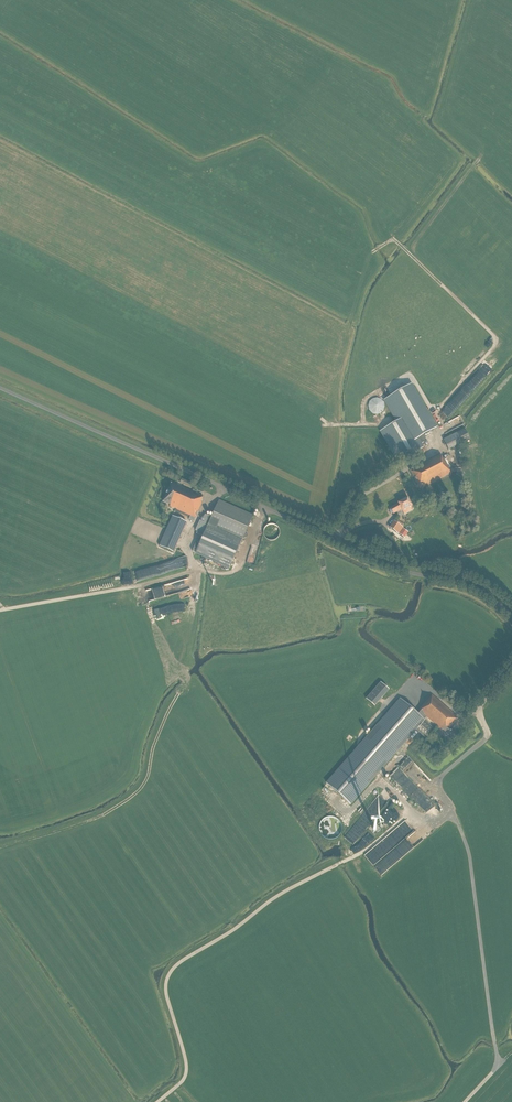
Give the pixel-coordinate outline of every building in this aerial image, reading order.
[(477,165),(484,172),(486,170),(479,163),(477,165)] [(424,435),(436,428),(411,385),(385,400),(397,422),(381,431),(399,461),(423,448),(420,443),(426,440),(424,435)] [(381,399),(377,398),(373,399),(370,402),(368,406),(369,410),(372,413),(376,414),(380,413),(383,410),(385,406),(384,402),(381,399)] [(459,425),(464,422),(460,414),(455,417),(459,425)] [(464,428),(443,440),(448,450),(470,439),(464,428)] [(443,459),(440,454),(410,470),(420,489),(451,472),(444,459),(443,459)] [(193,484),(182,479),(180,483),(191,488),(193,484)] [(194,521),(202,502),(201,502),(203,496),(181,486),(180,488),(177,486),(177,485),(171,482),(163,502),(170,505),(170,507),(191,516),(189,519),(194,521)] [(393,514),(401,510),(404,514),(414,509),(408,498),(398,503),(399,504),(391,508),(391,509),(390,510),(390,511),(391,513),(392,513),(393,513),(393,514)] [(196,553),(229,568),(253,515),(219,500),(212,517),(205,514),(204,517),(202,516),(197,527),(199,528),(196,534),(203,537),(201,542),(197,540),(193,551),(196,552),(196,553)] [(187,522),(173,516),(164,536),(178,542),(187,522)] [(404,525),(398,521),(396,523),(394,521),(389,528),(399,534),(402,530),(403,527),(402,527),(404,525)] [(279,536),(279,535),(280,534),(280,533),(280,532),(280,531),(280,530),(279,529),(279,528),(278,527),(278,526),(277,526),(276,526),(275,525),(274,524),(273,524),(272,524),(271,524),(270,524),(269,524),(268,525),(267,525),(267,526),(266,527),(265,527),(265,528),(264,529),(264,530),(264,531),(263,531),(263,532),(263,533),(264,534),(264,535),(264,536),(265,537),(265,538),(266,538),(266,539),(267,539),(268,540),(269,540),(270,540),(271,540),(272,541),(272,540),(273,540),(274,540),(275,540),(276,539),(277,539),(278,538),(278,537),(279,537),(279,536)] [(402,530),(399,534),(401,536),(404,533),(407,530),(403,527),(402,530)] [(369,704),(378,711),(392,694),(384,687),(369,704)] [(443,729),(455,740),(459,735),(450,727),(455,722),(454,721),(458,717),(432,695),(419,711),(416,714),(400,699),(326,783),(351,805),(377,774),(416,729),(425,737),(433,728),(424,720),(426,717),(442,730),(443,729)] [(404,777),(401,783),(406,785),(410,778),(407,777),(406,778),(404,777)]
